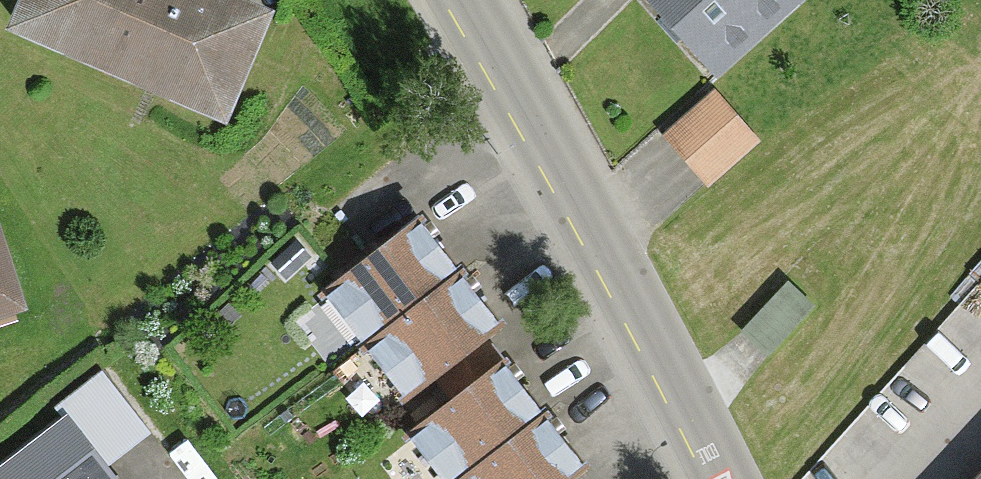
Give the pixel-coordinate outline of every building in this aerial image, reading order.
[(16,35),(224,119),(271,3),(264,0),(30,0),(16,35)] [(708,82),(799,6),(794,0),(639,0),(708,82)] [(664,139),(707,188),(760,143),(718,93),(664,139)] [(507,313),(419,205),(316,288),(404,396),(507,313)] [(26,294),(0,212),(0,303),(26,294)] [(740,330),(769,358),(815,311),(786,282),(740,330)] [(503,349),(402,431),(441,478),(563,478),(591,456),(503,349)] [(0,461),(0,478),(124,478),(72,409),(0,461)] [(963,478),(980,478),(980,460),(963,478)]
